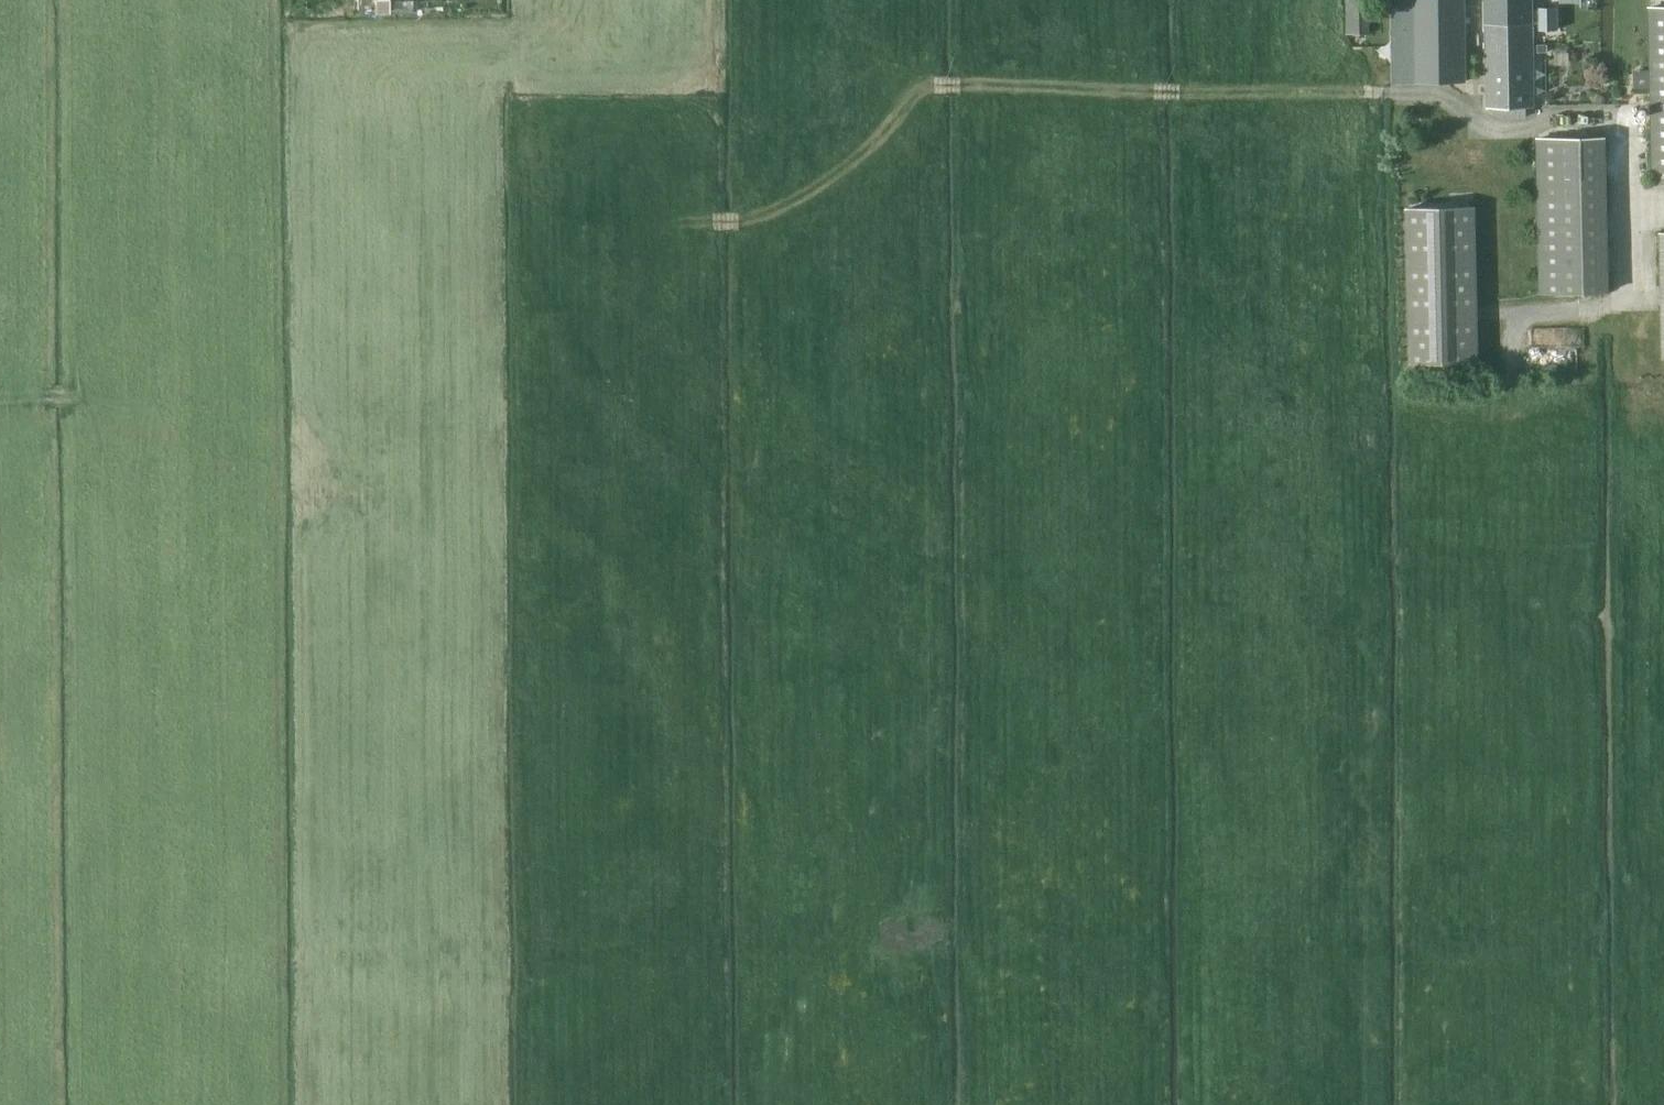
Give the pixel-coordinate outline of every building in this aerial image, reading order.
[(1374,21),(1374,0),(1350,0),(1350,34),(1374,34),(1374,21)] [(1395,93),(1468,93),(1468,0),(1395,0),(1395,93)] [(1556,21),(1556,7),(1533,7),(1533,0),(1485,0),(1486,107),(1534,106),(1533,21),(1556,21)] [(1663,184),(1663,8),(1650,8),(1654,184),(1663,184)] [(1547,52),(1547,44),(1537,44),(1537,52),(1547,52)] [(1543,294),(1610,292),(1606,137),(1539,139),(1543,294)] [(1408,206),(1411,364),(1480,363),(1477,205),(1408,206)]
